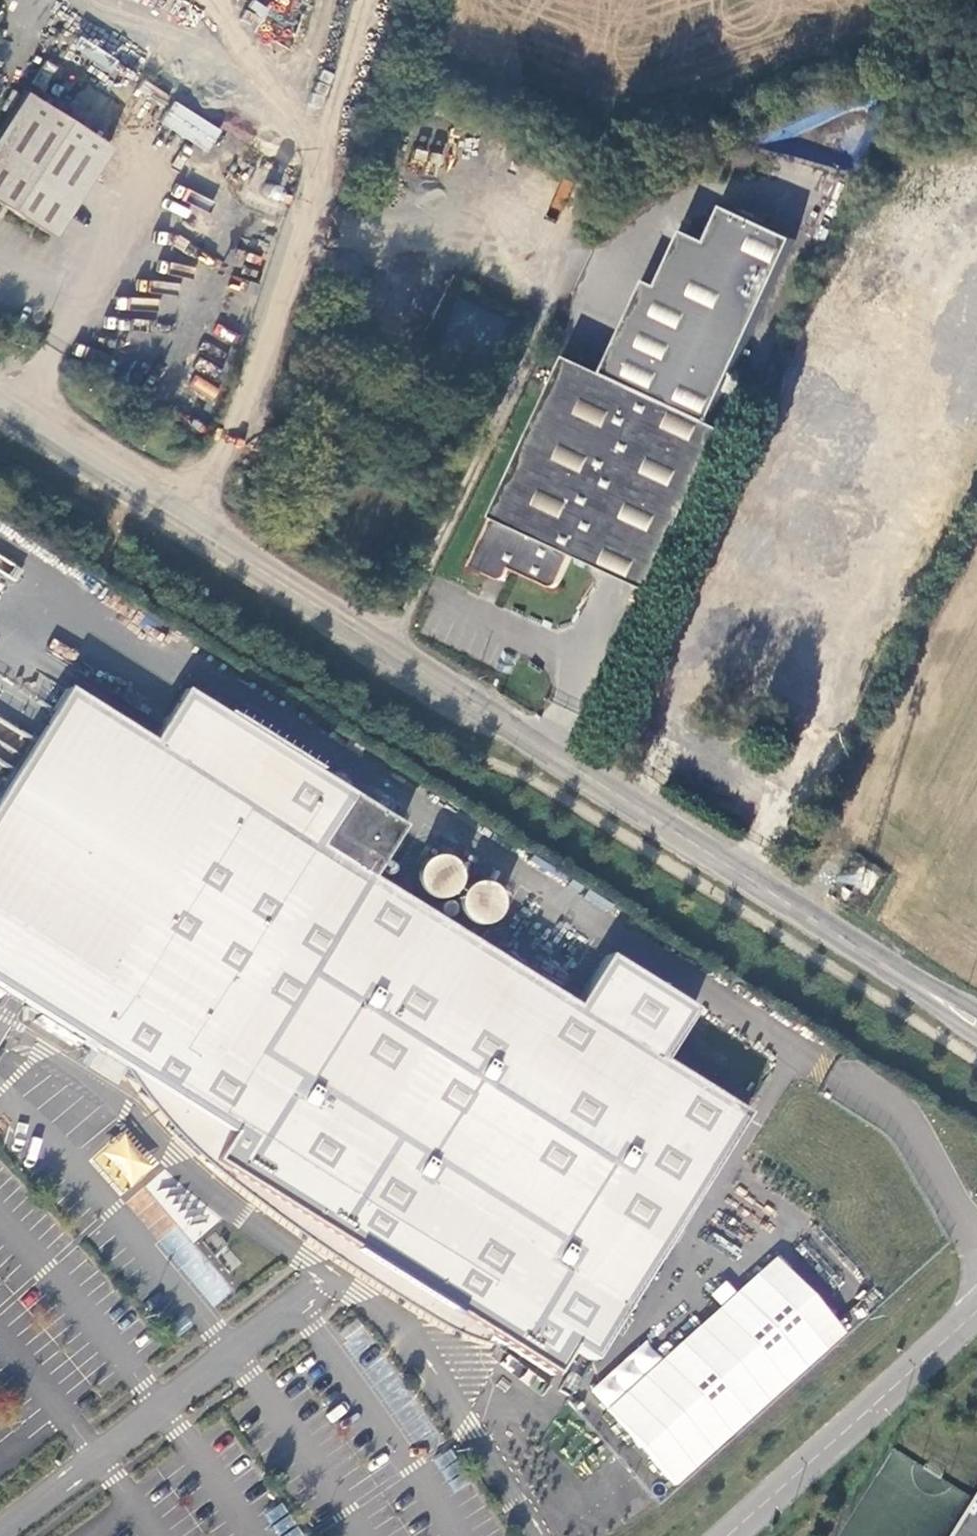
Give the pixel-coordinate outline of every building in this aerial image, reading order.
[(0,123),(0,207),(46,238),(106,148),(21,91),(0,123)] [(208,152),(222,130),(175,101),(161,122),(208,152)] [(612,375),(717,426),(806,245),(736,211),(719,245),(696,234),(669,289),(657,283),(612,375)] [(576,357),(474,563),(505,580),(516,563),(552,579),(562,578),(570,574),(583,547),(656,582),(730,433),(717,426),(612,375),(576,357)] [(550,1379),(567,1351),(589,1364),(745,1118),(660,1065),(692,1014),(605,959),(573,1009),(369,880),(401,829),(183,691),(151,742),(67,689),(0,796),(0,991),(229,1136),(211,1164),(550,1379)] [(449,750),(446,755),(455,760),(458,755),(449,750)] [(418,867),(415,871),(413,877),(414,888),(417,894),(424,900),(431,902),(438,902),(447,898),(452,892),(455,883),(454,874),(452,868),(446,863),(441,861),(432,860),(424,862),(418,867)] [(451,909),(451,914),(453,923),(456,928),(463,933),(472,935),(479,934),(487,930),(491,925),(493,920),(494,914),(492,906),(487,898),(483,895),(477,893),(472,893),(463,894),(457,898),(453,904),(451,909)] [(90,1158),(129,1207),(139,1200),(129,1188),(157,1166),(127,1128),(90,1158)] [(188,1240),(170,1255),(213,1306),(231,1291),(188,1240)] [(754,1279),(605,1413),(672,1487),(821,1353),(754,1279)] [(961,1535),(976,1535),(976,1510),(961,1535)]
